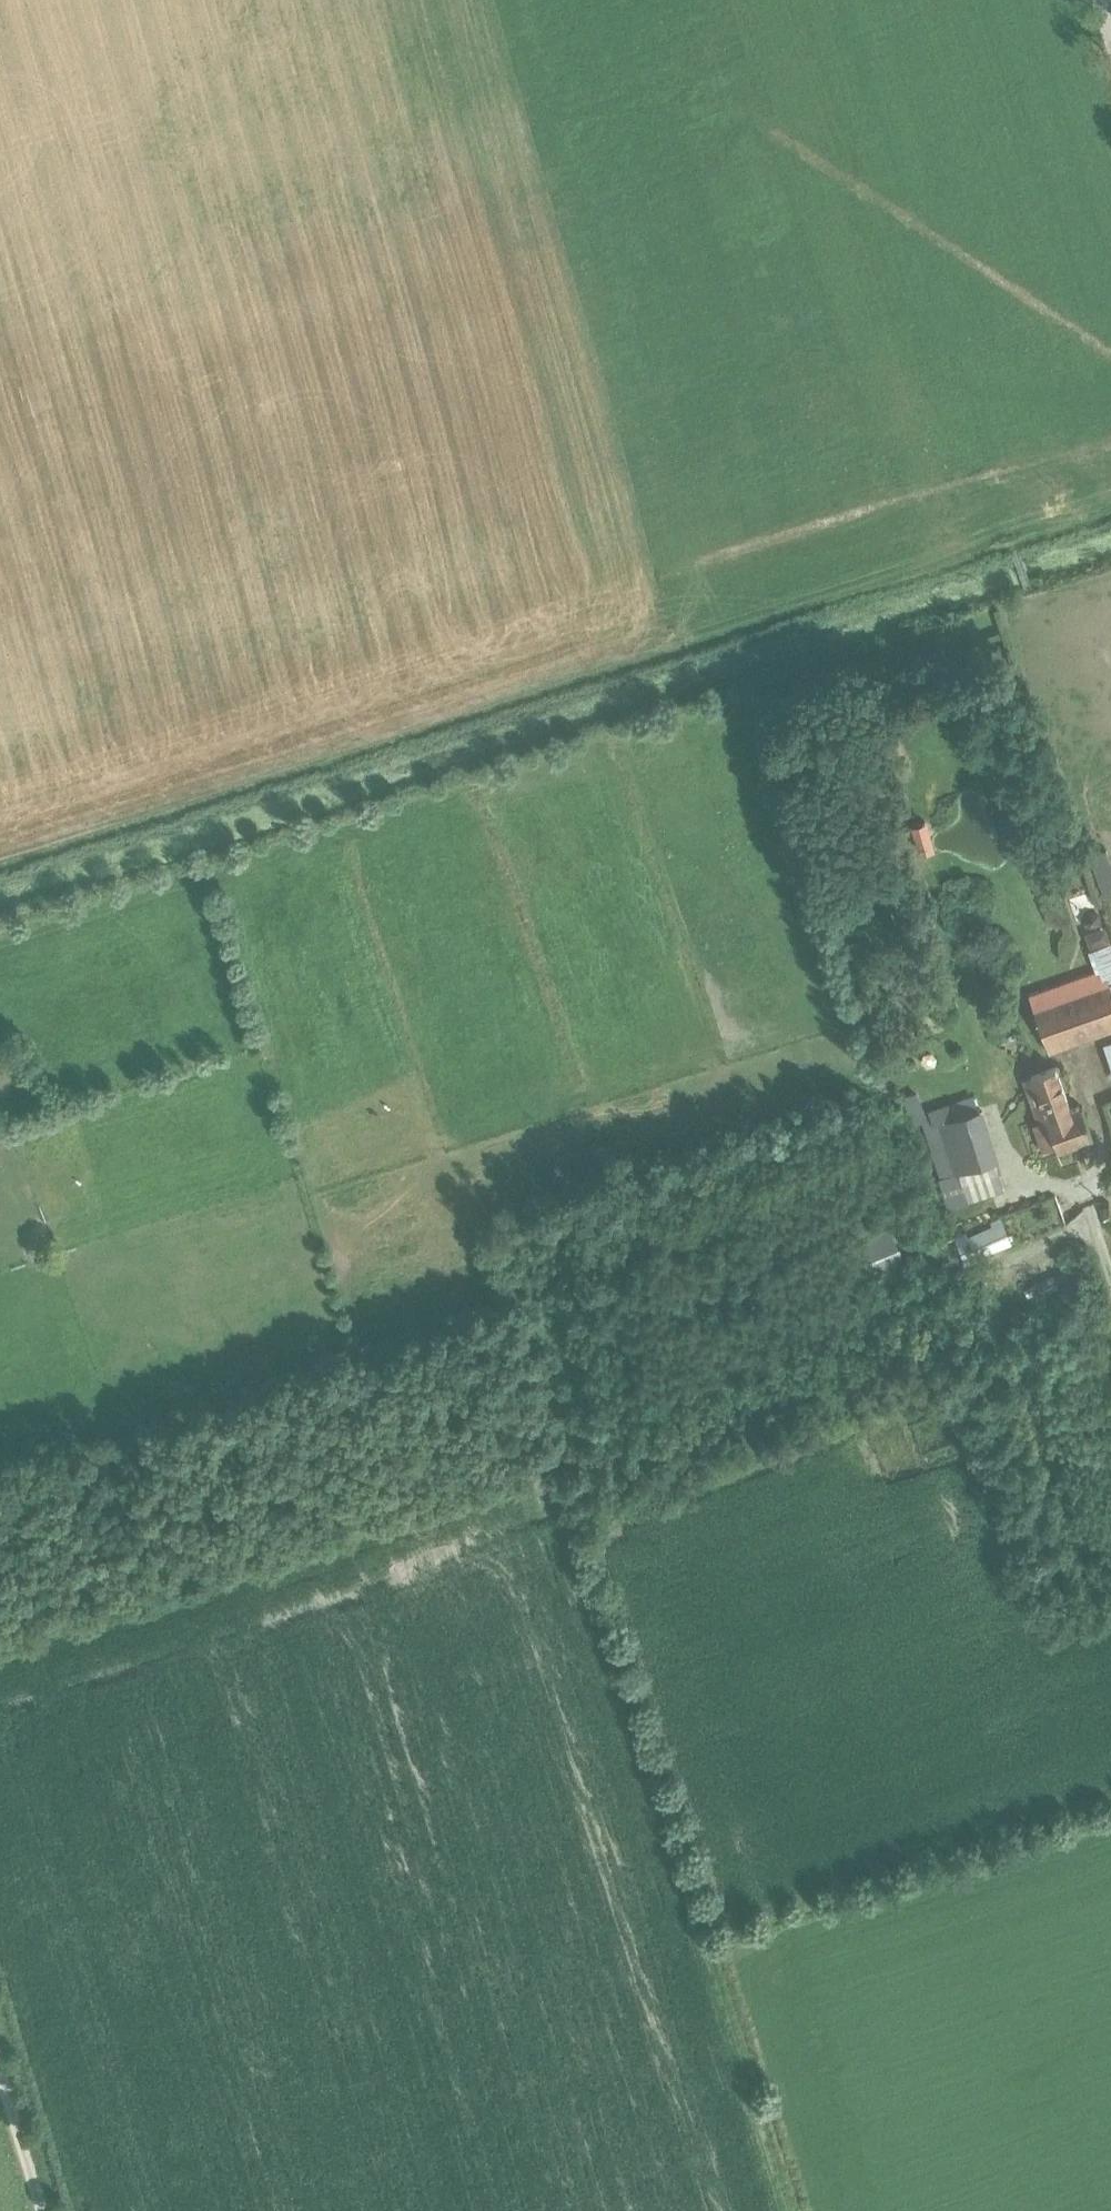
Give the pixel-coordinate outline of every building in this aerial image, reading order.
[(927,820),(911,825),(919,853),(935,849),(927,820)] [(1089,854),(1104,898),(1110,896),(1110,858),(1107,848),(1089,854)] [(1107,925),(1103,926),(1098,912),(1082,917),(1088,932),(1085,933),(1091,950),(1088,950),(1095,971),(1029,994),(1033,1008),(1049,1052),(1110,1031),(1110,938),(1107,925)] [(1057,1066),(1022,1079),(1037,1122),(1033,1124),(1043,1151),(1055,1147),(1057,1146),(1058,1151),(1092,1139),(1080,1104),(1072,1108),(1057,1066)] [(919,1092),(903,1098),(913,1126),(929,1120),(923,1104),(919,1092)] [(933,1124),(924,1127),(940,1178),(958,1173),(967,1201),(1004,1190),(997,1165),(999,1160),(983,1108),(979,1110),(974,1095),(929,1109),(933,1124)] [(1003,1225),(946,1248),(952,1264),(1010,1241),(1005,1229),(1003,1225)] [(891,1226),(862,1239),(877,1274),(885,1270),(888,1278),(905,1270),(902,1263),(906,1261),(891,1226)] [(1064,1272),(1024,1289),(1029,1301),(1069,1284),(1064,1272)]
